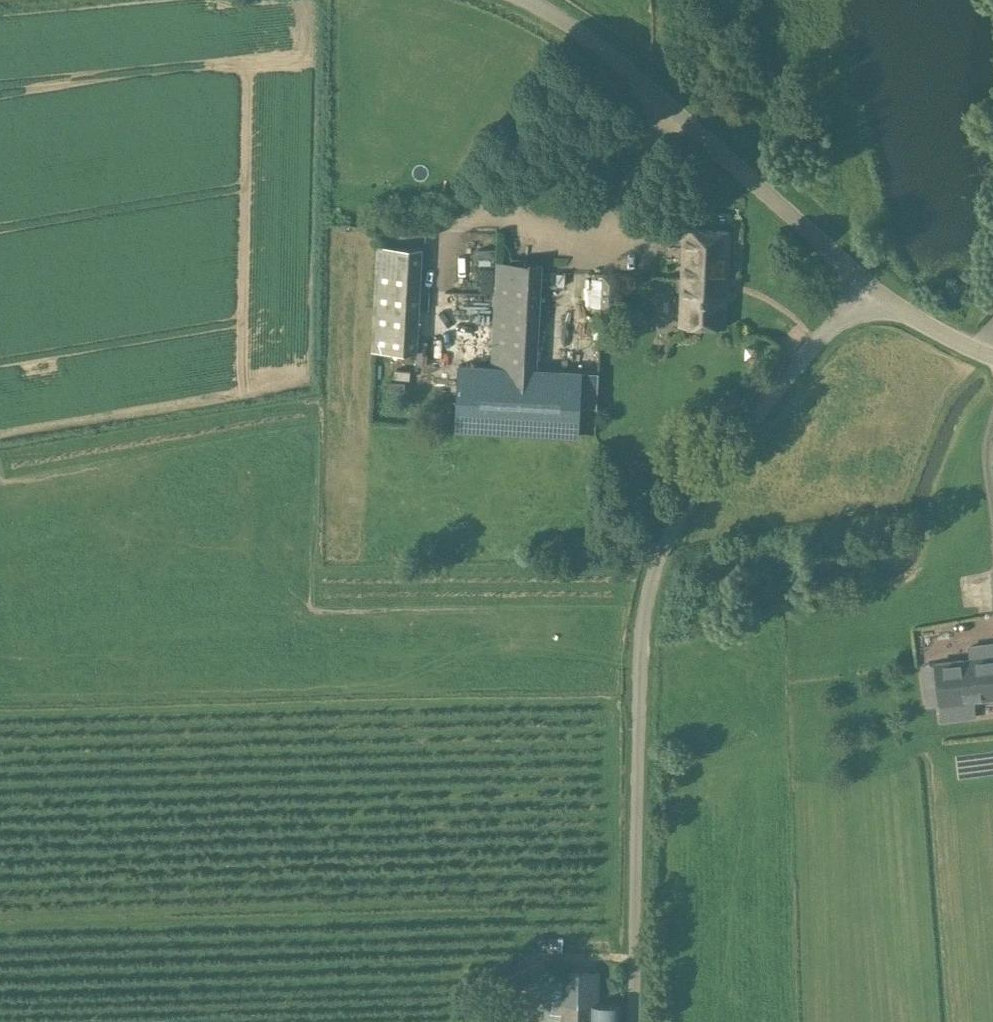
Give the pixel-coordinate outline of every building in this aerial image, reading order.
[(680,324),(726,326),(731,231),(684,228),(680,324)] [(376,246),(372,350),(417,352),(422,248),(376,246)] [(456,429),(578,435),(580,401),(597,402),(598,374),(581,373),(581,371),(537,369),(542,265),(497,262),(491,366),(459,364),(456,429)] [(942,721),(976,717),(973,699),(992,697),(992,656),(935,663),(942,721)] [(563,970),(562,1021),(621,1021),(621,1004),(600,1004),(601,971),(563,970)]
